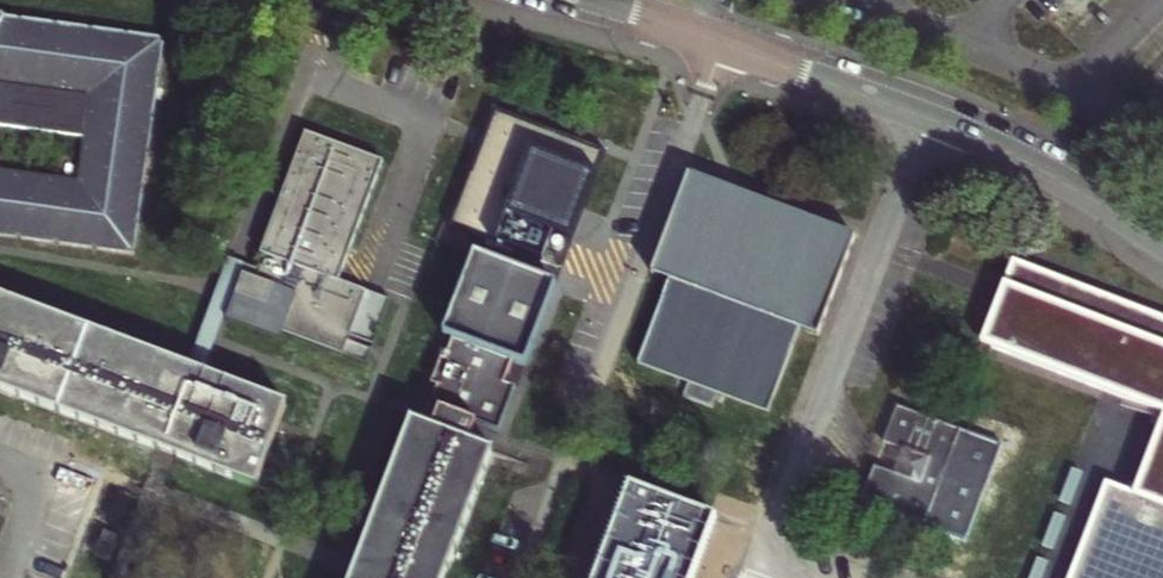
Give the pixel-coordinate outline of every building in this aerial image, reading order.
[(134,255),(165,37),(6,16),(0,14),(0,126),(85,136),(79,179),(0,170),(0,236),(134,255)] [(385,163),(306,133),(260,256),(266,258),(260,273),(256,283),(243,277),(227,320),(279,340),(282,332),(343,355),(367,292),(340,282),(385,163)] [(656,279),(677,286),(645,370),(693,388),(688,400),(719,412),(724,399),(770,417),(802,333),(820,339),(858,237),(819,223),(804,263),(787,256),(788,252),(790,246),(791,242),(791,238),(789,233),(786,230),(781,226),(776,221),(771,219),(766,218),(761,217),(756,217),(752,218),(748,219),(744,222),(742,224),(740,228),(737,237),(720,231),(735,191),(696,176),(656,279)] [(735,191),(720,231),(737,237),(740,228),(742,224),(744,222),(748,219),(752,218),(756,217),(761,217),(766,218),(771,219),(776,221),(781,226),(786,230),(789,233),(791,238),(791,242),(790,246),(788,252),(787,256),(804,263),(819,223),(735,191)] [(475,424),(497,432),(514,387),(503,383),(511,362),(524,368),(555,284),(475,254),(444,337),(453,341),(445,361),(442,360),(432,386),(438,388),(427,418),(424,426),(468,443),(472,431),(475,424)] [(243,277),(256,283),(260,273),(229,261),(189,369),(200,374),(206,376),(217,346),(227,320),(243,277)] [(1013,261),(982,342),(1147,406),(1162,412),(1162,319),(1013,261)] [(367,292),(343,355),(366,364),(370,352),(390,301),(367,292)] [(175,459),(253,488),(276,429),(285,406),(206,376),(200,374),(189,369),(0,298),(0,393),(175,459)] [(967,541),(1002,445),(899,407),(885,443),(905,451),(896,475),(876,467),(862,504),(967,541)] [(492,452),(468,443),(424,426),(411,422),(353,577),(352,577),(444,577),(492,452)] [(1137,492),(1109,483),(1071,577),(1162,577),(1162,422),(1137,492)] [(1083,474),(1072,469),(1059,503),(1070,507),(1083,474)] [(597,577),(691,577),(712,523),(630,491),(597,577)] [(1066,518),(1055,514),(1042,548),(1053,552),(1066,518)] [(1037,559),(1030,577),(1043,577),(1049,564),(1037,559)]
